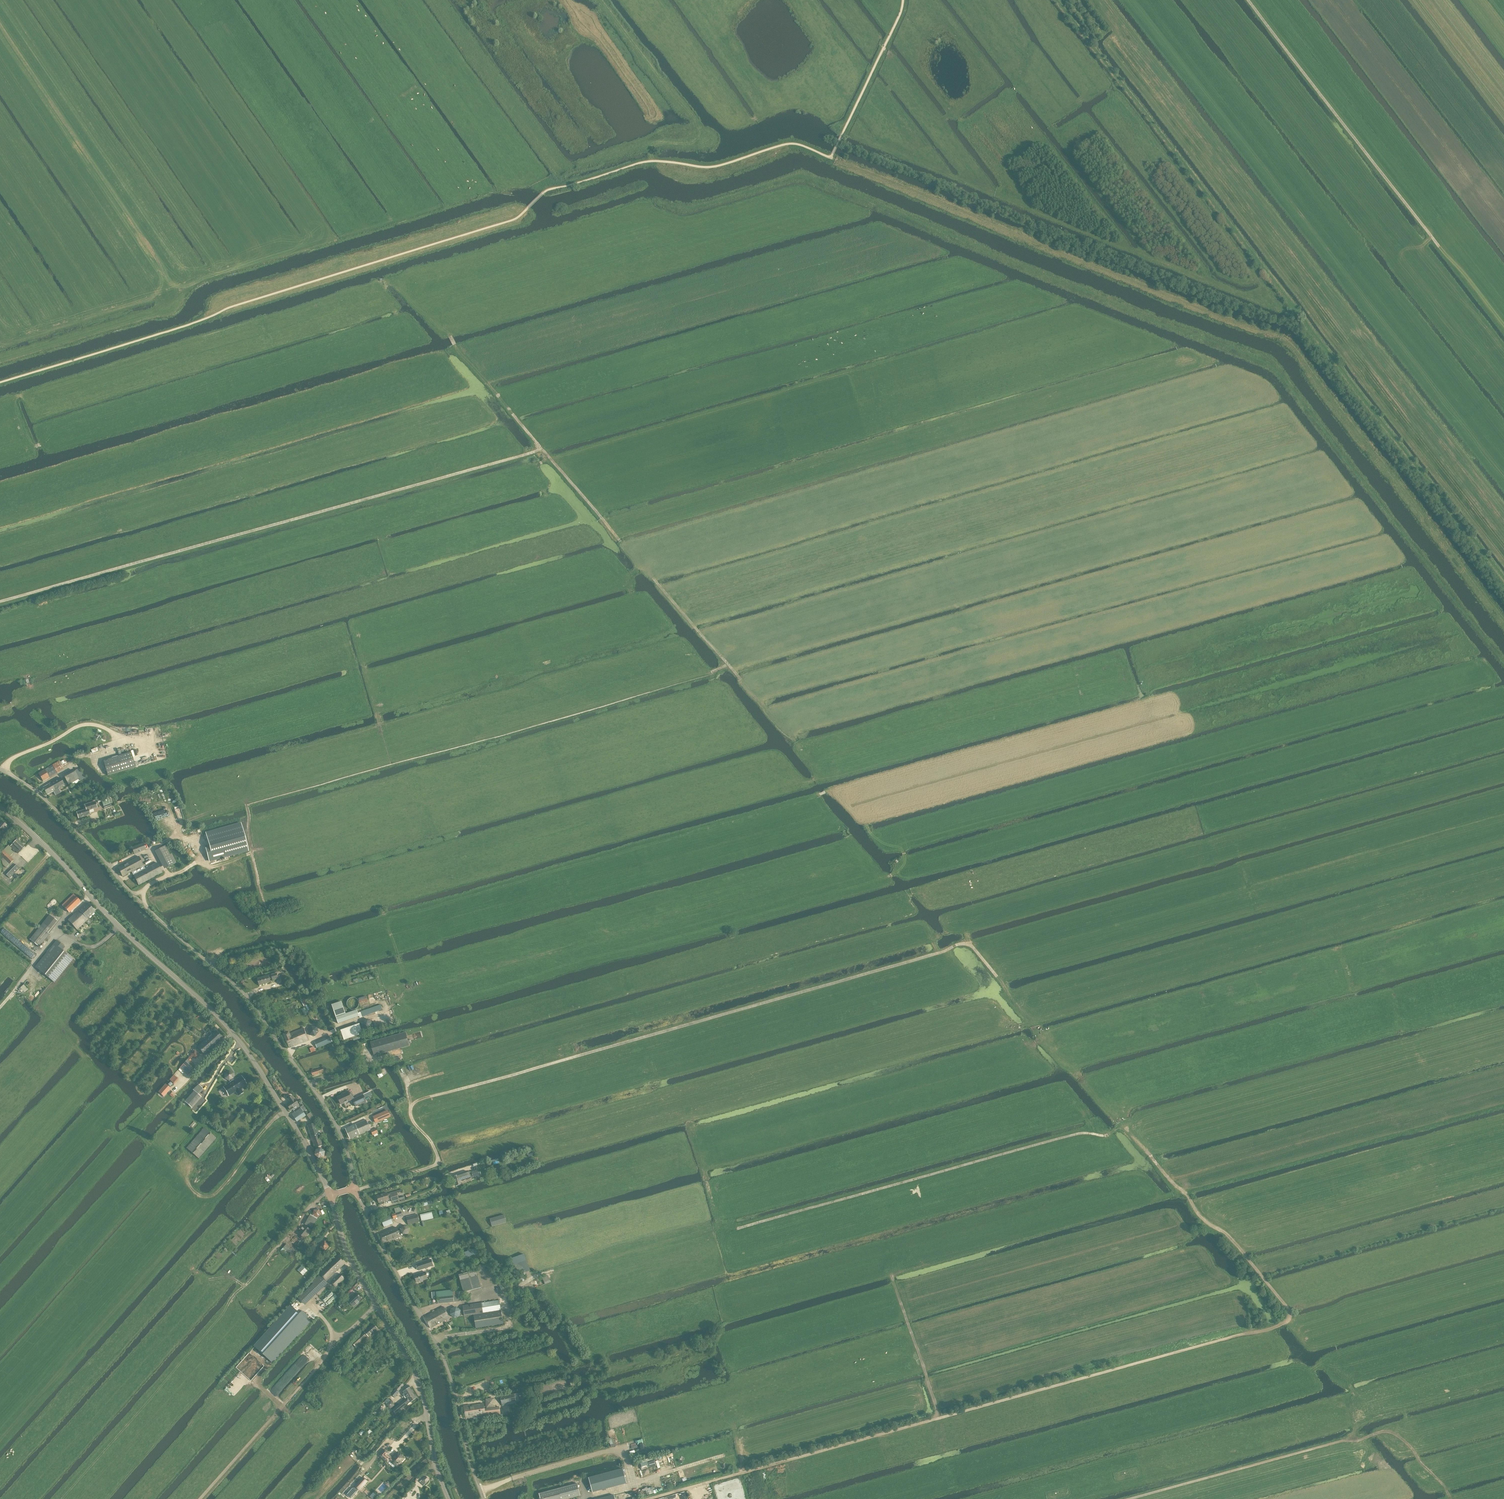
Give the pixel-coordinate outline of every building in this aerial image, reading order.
[(103,761),(108,775),(135,767),(131,753),(103,761)] [(52,765),(38,773),(43,781),(57,773),(52,765)] [(65,778),(68,783),(69,784),(74,781),(75,783),(85,778),(79,769),(78,769),(69,773),(64,776),(65,778)] [(53,791),(56,795),(59,793),(57,789),(64,785),(64,784),(61,780),(60,778),(43,788),(47,795),(53,791)] [(104,798),(101,800),(104,808),(111,806),(109,799),(108,798),(108,796),(107,795),(104,797),(104,798)] [(90,815),(89,811),(97,808),(95,802),(85,805),(86,810),(77,812),(79,818),(90,815)] [(8,827),(0,820),(0,837),(8,827)] [(241,822),(205,832),(209,847),(205,848),(209,862),(249,851),(241,822)] [(15,850),(18,853),(25,847),(17,840),(12,845),(11,846),(13,848),(12,849),(14,850),(15,850)] [(132,848),(134,854),(146,850),(144,844),(132,848)] [(3,857),(2,859),(1,860),(3,865),(6,868),(8,866),(13,860),(10,857),(13,853),(10,851),(12,849),(9,846),(0,854),(3,857)] [(165,846),(157,850),(166,868),(176,863),(171,854),(169,855),(167,851),(165,846)] [(143,858),(146,864),(153,864),(155,859),(152,854),(147,854),(143,858)] [(133,875),(138,886),(162,873),(157,863),(145,869),(139,857),(118,868),(123,877),(132,871),(134,875),(133,875)] [(6,875),(10,878),(12,876),(12,875),(15,878),(16,878),(18,876),(15,873),(20,868),(16,864),(6,875)] [(69,913),(80,902),(74,895),(62,906),(69,913)] [(69,920),(77,929),(95,912),(87,903),(69,920)] [(38,928),(30,939),(39,947),(50,934),(48,932),(41,927),(40,926),(38,928)] [(57,940),(35,967),(54,983),(73,959),(62,950),(65,947),(57,940)] [(272,979),(273,980),(278,979),(277,973),(271,975),(264,977),(258,978),(259,985),(270,983),(269,979),(272,979)] [(281,978),(282,983),(287,982),(286,980),(289,979),(288,974),(285,975),(286,976),(281,978)] [(358,1005),(357,1003),(356,1002),(355,1001),(354,1000),(353,1000),(351,1000),(349,1001),(349,1002),(348,1003),(348,1004),(348,1005),(348,1007),(349,1008),(350,1009),(352,1010),(353,1010),(354,1010),(355,1009),(356,1009),(357,1007),(358,1006),(358,1005)] [(359,1017),(358,1013),(357,1010),(345,1014),(341,1002),(332,1005),(338,1024),(359,1017)] [(361,1012),(358,1013),(359,1017),(360,1018),(382,1010),(381,1005),(361,1011),(361,1012)] [(371,1028),(372,1023),(368,1019),(363,1021),(361,1026),(366,1030),(371,1028)] [(344,1040),(363,1034),(360,1024),(340,1030),(344,1040)] [(309,1035),(315,1036),(319,1032),(317,1027),(311,1026),(308,1030),(309,1035)] [(285,1037),(289,1048),(308,1040),(303,1028),(290,1034),(289,1032),(283,1034),(285,1037)] [(205,1055),(223,1038),(216,1031),(198,1047),(205,1055)] [(371,1042),(374,1056),(409,1046),(406,1032),(371,1042)] [(330,1037),(315,1043),(318,1048),(332,1042),(330,1037)] [(190,1054),(191,1055),(193,1056),(195,1059),(199,1055),(194,1050),(190,1054)] [(186,1074),(194,1066),(187,1060),(179,1068),(186,1074)] [(229,1070),(224,1073),(224,1078),(229,1081),(231,1083),(225,1086),(226,1088),(226,1089),(226,1090),(226,1091),(226,1092),(227,1093),(228,1093),(229,1093),(230,1095),(236,1092),(238,1096),(243,1093),(240,1089),(246,1085),(241,1076),(234,1081),(232,1079),(233,1078),(233,1073),(229,1070)] [(165,1084),(158,1092),(163,1097),(171,1089),(165,1084)] [(194,1091),(185,1101),(191,1107),(201,1098),(198,1094),(195,1091),(194,1091)] [(342,1095),(338,1097),(341,1104),(352,1099),(355,1107),(366,1102),(363,1095),(354,1099),(352,1093),(349,1094),(348,1091),(341,1094),(342,1095)] [(293,1110),(295,1112),(301,1108),(302,1109),(305,1107),(303,1105),(302,1103),(299,1105),(295,1099),(295,1100),(293,1096),(288,1099),(291,1102),(287,1105),(291,1111),(293,1110)] [(306,1116),(302,1109),(301,1108),(295,1112),(292,1114),(297,1122),(306,1116)] [(312,1122),(316,1120),(311,1112),(307,1115),(312,1122)] [(346,1129),(351,1139),(371,1130),(366,1120),(346,1129)] [(315,1148),(316,1148),(317,1150),(322,1148),(321,1146),(323,1146),(320,1135),(324,1134),(322,1128),(318,1130),(316,1123),(308,1126),(315,1148)] [(199,1158),(216,1138),(204,1128),(187,1148),(199,1158)] [(319,1159),(324,1157),(325,1152),(321,1148),(316,1150),(315,1155),(319,1159)] [(461,1184),(460,1182),(470,1178),(468,1172),(454,1177),(456,1185),(461,1184)] [(387,1193),(377,1196),(379,1203),(380,1202),(380,1204),(381,1204),(384,1203),(385,1203),(384,1201),(391,1199),(392,1202),(405,1198),(404,1196),(399,1198),(397,1194),(397,1193),(403,1191),(402,1190),(390,1194),(388,1194),(387,1193)] [(396,1213),(392,1214),(394,1219),(403,1216),(402,1211),(403,1211),(402,1207),(399,1208),(395,1209),(396,1213)] [(311,1214),(305,1224),(312,1228),(315,1222),(318,1218),(322,1214),(321,1213),(319,1210),(319,1209),(314,1210),(313,1215),(311,1214)] [(432,1212),(421,1215),(422,1221),(433,1218),(432,1212)] [(407,1217),(408,1224),(419,1222),(417,1215),(407,1217)] [(490,1219),(492,1226),(506,1222),(504,1215),(490,1219)] [(393,1223),(390,1216),(381,1220),(384,1227),(393,1223)] [(305,1239),(311,1231),(305,1225),(298,1233),(305,1239)] [(404,1225),(400,1229),(402,1235),(408,1234),(410,1228),(404,1225)] [(396,1228),(380,1234),(384,1244),(400,1237),(399,1234),(401,1233),(400,1230),(398,1231),(396,1228)] [(320,1247),(317,1250),(320,1252),(323,1249),(324,1251),(329,1246),(325,1241),(320,1247)] [(462,1253),(465,1263),(479,1258),(475,1248),(462,1253)] [(511,1259),(514,1267),(517,1275),(530,1270),(524,1254),(511,1259)] [(320,1274),(327,1281),(345,1263),(339,1256),(320,1274)] [(431,1259),(417,1264),(418,1270),(433,1265),(431,1259)] [(297,1270),(303,1275),(307,1271),(302,1265),(297,1270)] [(460,1279),(463,1292),(481,1287),(479,1281),(476,1270),(467,1272),(459,1275),(460,1279)] [(428,1274),(427,1272),(414,1276),(416,1282),(428,1279),(426,1275),(428,1274)] [(331,1283),(336,1287),(344,1278),(340,1274),(331,1283)] [(320,1275),(316,1279),(322,1285),(326,1282),(325,1280),(320,1275)] [(322,1285),(316,1279),(312,1283),(314,1285),(299,1298),(304,1304),(328,1283),(326,1282),(322,1285)] [(452,1290),(436,1292),(437,1295),(437,1298),(438,1304),(457,1302),(459,1302),(458,1295),(456,1295),(453,1295),(452,1290)] [(353,1297),(350,1299),(353,1303),(356,1301),(357,1302),(361,1299),(356,1293),(352,1296),(353,1297)] [(474,1314),(476,1328),(503,1323),(502,1319),(499,1300),(463,1306),(464,1316),(474,1314)] [(291,1306),(255,1346),(272,1362),(296,1335),(297,1336),(310,1322),(306,1319),(308,1316),(302,1310),(299,1313),(291,1306)] [(430,1328),(449,1318),(444,1307),(425,1317),(430,1328)] [(454,1318),(460,1316),(461,1310),(456,1307),(451,1309),(450,1315),(454,1318)] [(366,1339),(377,1329),(374,1324),(353,1344),(356,1347),(361,1341),(365,1338),(366,1339)] [(401,1383),(396,1389),(399,1391),(404,1385),(401,1383)] [(393,1409),(396,1413),(411,1402),(410,1402),(417,1397),(410,1388),(404,1392),(408,1398),(393,1409)] [(395,1389),(391,1394),(395,1398),(399,1392),(398,1392),(395,1389)] [(524,1392),(510,1395),(500,1397),(502,1404),(510,1402),(526,1398),(524,1392)] [(486,1408),(495,1407),(494,1398),(485,1399),(486,1408)] [(385,1402),(376,1411),(373,1413),(374,1415),(378,1412),(381,1415),(385,1411),(382,1408),(386,1404),(391,1400),(389,1399),(388,1400),(387,1399),(384,1401),(385,1402)] [(500,1413),(499,1407),(484,1410),(483,1404),(470,1406),(470,1405),(463,1406),(465,1418),(472,1417),(472,1416),(485,1414),(485,1415),(500,1413)] [(398,1463),(400,1464),(405,1458),(398,1452),(393,1458),(388,1454),(384,1459),(388,1462),(389,1461),(396,1466),(398,1463)] [(593,1492),(608,1488),(605,1473),(589,1478),(593,1492)] [(422,1480),(420,1482),(424,1486),(424,1485),(429,1479),(425,1476),(422,1480)] [(363,1477),(354,1486),(355,1486),(359,1490),(359,1491),(360,1490),(368,1481),(363,1477)] [(580,1495),(576,1483),(538,1493),(540,1498),(565,1498),(580,1495)]
